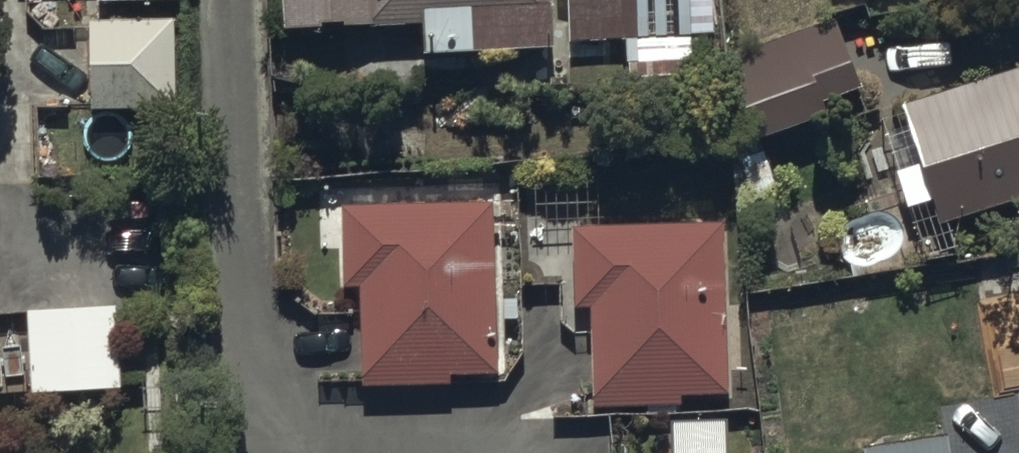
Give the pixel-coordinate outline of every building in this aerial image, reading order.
[(183,0),(104,0),(104,13),(183,11),(183,0)] [(281,24),(418,20),(419,47),(551,44),(550,0),(280,0),(281,24)] [(691,0),(567,0),(569,43),(634,40),(635,70),(694,68),(691,0)] [(835,20),(721,62),(754,152),(828,124),(824,114),(865,98),(835,20)] [(179,117),(176,25),(86,28),(86,44),(25,46),(27,111),(92,109),(93,120),(179,117)] [(896,112),(937,240),(1018,213),(1018,72),(896,112)] [(498,383),(497,207),(344,208),(344,296),(364,296),(364,392),(453,391),(453,383),(498,383)] [(717,228),(569,237),(574,326),(585,325),(591,411),(645,408),(646,417),(685,415),(684,402),(727,399),(717,228)] [(45,313),(28,314),(31,403),(125,399),(122,313),(103,314),(102,303),(45,305),(45,313)] [(857,447),(858,452),(954,452),(952,435),(857,447)]
